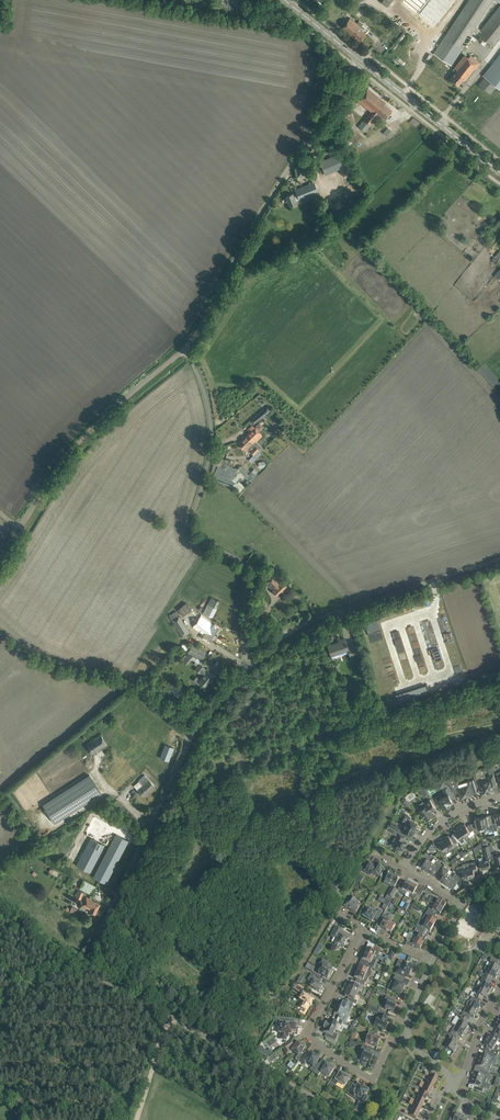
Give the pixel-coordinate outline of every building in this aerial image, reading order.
[(231,3),(229,5),(234,9),(239,1),(238,0),(226,0),(231,3)] [(402,2),(434,27),(455,0),(404,0),(402,2)] [(434,54),(451,65),(473,31),(476,33),(474,36),(478,38),(479,36),(493,46),(499,38),(499,6),(481,30),(476,26),(493,0),(469,0),(434,54)] [(346,23),(343,27),(360,41),(366,33),(359,28),(363,24),(359,21),(357,23),(350,18),(346,23)] [(483,75),(485,77),(496,86),(499,89),(499,53),(489,67),(483,75)] [(456,71),(450,79),(457,85),(462,79),(464,81),(474,68),(475,69),(480,62),(476,59),(477,57),(475,55),(473,57),(470,55),(468,57),(465,55),(453,69),(456,71)] [(371,111),(364,120),(370,125),(376,117),(375,116),(378,112),(385,118),(392,110),(384,104),(385,103),(368,88),(365,91),(364,91),(357,99),(371,111)] [(370,125),(364,120),(363,120),(358,126),(365,132),(370,125)] [(391,130),(387,128),(383,133),(387,136),(391,130)] [(342,151),(333,156),(338,169),(347,165),(348,164),(347,160),(342,151)] [(308,166),(296,167),(297,176),(309,175),(308,170),(308,169),(308,166)] [(329,173),(329,182),(346,181),(346,172),(329,173)] [(318,192),(316,187),(314,182),(295,189),(296,193),(293,194),(293,193),(286,196),(289,205),(296,202),(294,198),(298,196),(299,199),(318,192)] [(492,259),(499,266),(499,265),(499,251),(492,259)] [(256,422),(268,412),(265,409),(253,418),(256,422)] [(258,449),(261,446),(256,442),(262,436),(258,431),(258,430),(260,432),(264,427),(260,422),(255,427),(256,428),(256,429),(252,425),(248,429),(250,432),(245,436),(253,444),(255,446),(258,449)] [(245,436),(238,443),(247,451),(253,444),(245,436)] [(258,449),(255,446),(250,451),(254,455),(259,450),(258,449)] [(254,455),(249,459),(252,462),(255,459),(259,455),(262,452),(261,452),(259,450),(254,455)] [(220,457),(215,456),(210,478),(212,479),(212,476),(215,465),(217,466),(218,466),(220,457)] [(234,484),(212,476),(212,479),(231,486),(232,487),(234,484)] [(243,488),(235,483),(234,484),(232,487),(240,492),(243,488)] [(265,582),(273,590),(272,590),(278,596),(281,593),(287,586),(282,581),(280,582),(273,575),(265,582)] [(220,601),(215,599),(211,597),(203,613),(212,618),(220,601)] [(254,611),(260,616),(269,605),(264,600),(254,611)] [(185,604),(180,609),(188,617),(193,611),(185,604)] [(184,638),(191,634),(177,611),(169,616),(184,638)] [(219,628),(215,624),(214,623),(213,624),(201,615),(193,626),(204,634),(203,635),(210,640),(219,628)] [(357,654),(356,650),(354,645),(347,647),(347,645),(347,644),(347,643),(346,643),(344,637),(338,639),(339,642),(335,644),(335,643),(328,645),(331,655),(348,650),(350,656),(357,654)] [(428,652),(441,648),(439,642),(427,646),(428,652)] [(202,660),(206,652),(192,645),(188,652),(202,660)] [(211,655),(217,660),(219,657),(214,651),(211,655)] [(197,658),(196,657),(188,653),(186,655),(185,654),(182,659),(183,660),(182,660),(187,664),(190,659),(191,659),(194,660),(195,661),(194,663),(197,666),(200,662),(200,663),(202,661),(197,658)] [(196,676),(193,679),(199,684),(201,682),(206,686),(209,682),(209,681),(214,676),(210,672),(208,670),(207,671),(204,668),(204,667),(200,663),(199,664),(195,669),(200,673),(200,672),(204,675),(200,679),(196,676)] [(172,686),(167,691),(173,697),(178,692),(180,693),(182,690),(175,684),(172,686)] [(426,685),(396,694),(399,703),(404,702),(404,701),(428,693),(429,692),(426,685)] [(137,706),(131,715),(142,723),(152,709),(144,703),(141,708),(137,706)] [(133,734),(122,733),(122,737),(119,737),(118,746),(123,746),(123,741),(133,741),(133,734)] [(91,754),(107,744),(101,734),(86,744),(91,754)] [(165,744),(160,757),(169,761),(174,748),(165,744)] [(485,781),(479,783),(481,789),(482,788),(484,793),(487,792),(487,793),(490,792),(490,791),(493,790),(492,787),(497,785),(493,774),(492,770),(490,765),(482,768),(484,772),(488,771),(490,775),(488,776),(489,780),(485,782),(485,781)] [(89,774),(43,804),(55,823),(101,793),(89,774)] [(144,775),(139,780),(139,781),(134,786),(143,796),(154,786),(144,775)] [(456,777),(448,780),(452,788),(457,786),(458,784),(456,777)] [(459,788),(458,788),(461,799),(472,795),(472,794),(473,794),(474,794),(476,793),(478,792),(473,779),(467,781),(467,782),(458,785),(459,788)] [(453,793),(449,787),(449,785),(442,788),(445,793),(435,798),(438,802),(441,801),(444,807),(451,804),(450,802),(452,800),(449,795),(453,793)] [(43,788),(37,792),(40,797),(47,793),(43,788)] [(32,791),(18,800),(21,804),(35,795),(32,791)] [(436,808),(431,800),(430,799),(424,803),(426,805),(419,810),(426,820),(434,814),(432,811),(436,808)] [(492,821),(494,831),(497,830),(497,827),(499,826),(499,813),(499,812),(494,814),(495,820),(492,821)] [(487,816),(481,817),(483,827),(484,830),(490,829),(490,831),(494,831),(492,821),(488,822),(487,816)] [(480,827),(483,827),(481,817),(475,818),(478,832),(480,831),(480,827)] [(414,831),(415,829),(418,824),(409,819),(407,823),(406,822),(401,830),(412,836),(415,832),(414,831)] [(94,877),(106,883),(135,828),(123,821),(94,877)] [(461,824),(459,826),(468,838),(475,833),(471,823),(467,826),(465,823),(462,826),(461,824)] [(455,831),(452,834),(457,841),(458,842),(459,841),(462,844),(466,841),(465,840),(468,838),(459,826),(457,827),(457,829),(454,831),(455,831)] [(399,831),(391,845),(394,847),(402,851),(407,843),(402,840),(403,839),(404,839),(406,836),(399,831)] [(457,841),(452,834),(449,836),(449,835),(446,837),(445,836),(443,837),(452,850),(454,848),(451,845),(457,841)] [(91,837),(76,865),(85,869),(90,872),(104,844),(91,837)] [(443,855),(452,850),(443,837),(441,839),(441,840),(438,842),(443,849),(440,851),(443,855)] [(481,843),(474,848),(475,853),(482,847),(481,843)] [(492,853),(494,862),(496,861),(497,865),(499,865),(499,854),(499,851),(492,853)] [(422,867),(425,870),(431,861),(429,859),(431,856),(425,852),(421,859),(424,861),(421,865),(422,866),(422,867)] [(491,867),(488,858),(483,859),(484,860),(479,861),(480,863),(482,869),(487,868),(491,867)] [(431,861),(425,870),(429,872),(429,871),(431,872),(433,868),(437,871),(442,864),(436,860),(434,863),(431,861)] [(469,866),(467,867),(470,878),(474,876),(474,875),(475,875),(474,871),(478,869),(475,861),(468,863),(469,866)] [(383,869),(383,868),(376,863),(375,865),(368,862),(363,871),(371,875),(372,873),(381,878),(385,871),(385,870),(383,869)] [(440,880),(444,883),(450,874),(452,871),(444,865),(439,872),(442,874),(440,878),(441,879),(440,880)] [(466,879),(470,878),(467,867),(464,868),(463,865),(456,867),(459,875),(462,873),(464,878),(465,878),(466,879)] [(390,871),(387,876),(385,879),(395,885),(400,877),(390,871)] [(450,874),(444,883),(447,885),(448,884),(450,885),(452,881),(456,884),(460,879),(459,876),(455,873),(452,876),(450,874)] [(96,886),(91,884),(84,880),(80,888),(92,895),(96,886)] [(343,897),(337,880),(328,883),(334,900),(343,897)] [(404,886),(400,884),(397,890),(402,893),(405,891),(407,892),(412,884),(407,881),(404,886)] [(417,887),(412,884),(407,892),(410,894),(409,897),(414,900),(417,894),(419,892),(415,890),(417,887)] [(386,896),(392,899),(397,890),(392,887),(386,896)] [(76,898),(80,900),(84,892),(79,890),(76,898)] [(428,901),(435,905),(443,909),(446,904),(438,899),(431,895),(428,901)] [(349,896),(346,901),(344,906),(348,908),(348,907),(351,909),(350,910),(356,913),(361,905),(356,902),(357,901),(349,896)] [(82,905),(82,906),(86,907),(90,909),(89,911),(95,914),(100,904),(91,900),(91,899),(86,897),(83,903),(82,905)] [(380,897),(378,901),(384,904),(388,906),(390,902),(380,897)] [(427,911),(435,916),(437,913),(440,914),(443,909),(435,905),(433,907),(430,906),(427,911)] [(372,911),(367,908),(365,907),(363,910),(365,912),(362,916),(372,922),(374,919),(377,921),(382,912),(378,910),(377,909),(375,909),(373,910),(372,911)] [(425,922),(433,926),(436,921),(433,919),(435,916),(427,911),(424,917),(426,919),(425,922)] [(380,927),(385,930),(390,922),(393,916),(392,915),(391,915),(389,915),(389,916),(388,917),(383,914),(379,922),(382,924),(380,927)] [(417,929),(425,933),(427,930),(430,932),(433,926),(425,922),(422,920),(419,925),(416,924),(414,927),(417,929)] [(390,922),(385,930),(391,933),(393,928),(397,930),(400,924),(395,921),(392,923),(390,922)] [(336,926),(331,934),(338,938),(335,944),(337,945),(337,946),(340,948),(341,947),(343,948),(349,938),(345,936),(345,935),(338,931),(340,928),(336,926)] [(410,931),(408,935),(423,943),(426,938),(423,936),(425,933),(417,929),(414,933),(410,931)] [(420,949),(423,943),(408,935),(406,938),(407,939),(406,941),(407,941),(405,945),(417,950),(415,949),(417,947),(420,949)] [(367,948),(364,954),(373,957),(378,959),(378,957),(378,955),(381,948),(375,945),(374,947),(372,946),(370,950),(367,948)] [(372,960),(373,957),(364,954),(362,959),(374,964),(375,962),(372,960)] [(485,968),(499,974),(499,972),(499,971),(499,970),(499,968),(497,966),(499,961),(492,958),(489,963),(488,962),(485,968)] [(331,964),(326,962),(322,959),(319,965),(322,966),(318,973),(327,978),(332,969),(329,968),(331,964)] [(396,973),(407,977),(409,973),(410,973),(411,970),(410,970),(413,965),(408,963),(406,962),(404,961),(401,968),(398,967),(396,973)] [(357,972),(365,976),(370,978),(372,973),(371,971),(372,968),(366,965),(364,969),(359,966),(357,972)] [(484,974),(482,978),(491,982),(492,978),(496,980),(497,976),(499,977),(499,974),(485,968),(484,970),(488,972),(487,975),(484,974)] [(356,982),(362,985),(363,981),(364,978),(365,976),(357,972),(354,978),(358,979),(356,982)] [(322,979),(317,977),(312,973),(308,980),(312,982),(310,986),(319,991),(322,986),(319,985),(322,979)] [(404,978),(399,976),(395,975),(392,982),(395,983),(392,990),(401,994),(405,985),(399,983),(400,981),(402,983),(404,978)] [(477,987),(491,994),(492,992),(491,991),(492,988),(489,986),(491,982),(482,978),(481,982),(484,983),(482,987),(478,985),(477,987)] [(362,985),(356,982),(355,982),(354,985),(350,984),(349,985),(348,985),(346,989),(357,994),(358,991),(361,992),(363,987),(366,988),(367,987),(362,985)] [(310,993),(298,986),(298,985),(295,990),(302,994),(299,999),(304,1002),(301,1008),(302,1009),(299,1012),(304,1015),(310,1006),(311,1006),(314,1000),(308,997),(310,993)] [(475,998),(480,1001),(482,1001),(484,997),(487,999),(489,996),(490,996),(491,994),(477,987),(474,992),(476,993),(475,998)] [(347,1001),(353,1004),(356,1005),(357,1001),(354,1000),(357,994),(346,989),(344,994),(345,994),(344,996),(348,998),(347,1001)] [(397,1005),(395,1004),(394,1003),(395,1000),(387,996),(384,1003),(387,1004),(385,1008),(393,1012),(397,1005)] [(470,1008),(478,1013),(480,1010),(479,1009),(480,1007),(478,1005),(480,1001),(472,997),(470,1001),(469,1001),(467,1004),(467,1005),(467,1006),(470,1008)] [(335,1007),(346,1012),(347,1008),(351,1010),(353,1004),(347,1001),(343,999),(342,1003),(339,1002),(337,1006),(336,1005),(335,1007)] [(380,1010),(369,1005),(367,1010),(378,1014),(380,1010)] [(335,1019),(343,1022),(345,1023),(348,1017),(344,1015),(346,1012),(335,1007),(334,1010),(335,1010),(334,1014),(336,1015),(335,1019)] [(476,1016),(478,1013),(470,1008),(468,1011),(465,1009),(461,1016),(469,1020),(471,1016),(474,1018),(475,1015),(476,1016)] [(455,1025),(458,1027),(466,1032),(468,1029),(467,1029),(469,1026),(466,1024),(469,1020),(461,1016),(458,1014),(457,1016),(458,1018),(459,1018),(455,1025)] [(388,1022),(386,1021),(388,1018),(380,1015),(379,1018),(378,1018),(376,1021),(374,1025),(378,1027),(385,1030),(388,1022)] [(297,1025),(295,1024),(289,1024),(290,1019),(276,1018),(276,1022),(280,1022),(279,1029),(281,1029),(280,1039),(286,1039),(286,1036),(288,1037),(288,1034),(291,1034),(291,1030),(296,1031),(297,1025)] [(324,1025),(335,1030),(336,1027),(341,1029),(343,1022),(335,1019),(333,1018),(331,1021),(328,1020),(327,1023),(326,1023),(324,1025)] [(334,1033),(335,1030),(324,1025),(323,1028),(325,1029),(323,1032),(326,1033),(325,1037),(335,1041),(338,1035),(334,1033)] [(465,1035),(466,1032),(458,1027),(456,1030),(453,1028),(450,1034),(456,1038),(458,1035),(462,1037),(464,1034),(465,1035)] [(351,1038),(356,1041),(359,1035),(355,1032),(351,1038)] [(496,1045),(498,1042),(499,1043),(499,1036),(495,1032),(493,1036),(491,1035),(489,1037),(488,1037),(486,1039),(496,1045)] [(381,1038),(379,1037),(369,1033),(365,1042),(377,1047),(381,1038)] [(454,1052),(458,1045),(456,1043),(458,1040),(451,1036),(447,1042),(450,1044),(447,1048),(454,1052)] [(494,1048),(496,1045),(486,1039),(485,1042),(486,1042),(485,1045),(487,1047),(485,1050),(493,1055),(496,1050),(494,1048)] [(298,1042),(297,1043),(295,1046),(293,1045),(290,1041),(282,1047),(287,1054),(291,1052),(292,1050),(299,1056),(305,1048),(304,1047),(305,1046),(301,1043),(300,1044),(298,1042)] [(260,1048),(257,1052),(262,1054),(268,1058),(273,1053),(270,1049),(266,1051),(262,1046),(260,1048)] [(370,1063),(373,1055),(370,1054),(371,1050),(363,1046),(360,1053),(363,1054),(361,1059),(370,1063)] [(495,1056),(493,1055),(485,1050),(484,1055),(481,1054),(480,1059),(479,1058),(478,1060),(492,1064),(495,1056)] [(313,1066),(319,1059),(318,1058),(318,1057),(315,1055),(311,1052),(309,1055),(305,1052),(299,1060),(305,1064),(307,1062),(313,1066)] [(275,1055),(267,1060),(270,1063),(277,1058),(275,1055)] [(492,1064),(478,1060),(478,1061),(479,1062),(477,1066),(481,1068),(480,1071),(483,1072),(489,1074),(490,1070),(492,1064)] [(330,1066),(326,1064),(323,1067),(322,1066),(319,1063),(313,1072),(318,1076),(321,1072),(329,1077),(334,1069),(333,1068),(333,1067),(330,1066)] [(492,1075),(489,1074),(480,1071),(479,1074),(475,1073),(473,1077),(472,1079),(486,1083),(487,1079),(490,1080),(492,1080),(493,1076),(492,1075)] [(427,1080),(435,1084),(436,1080),(437,1077),(426,1072),(425,1074),(429,1076),(427,1080)] [(335,1073),(332,1078),(329,1082),(336,1086),(338,1082),(345,1086),(349,1079),(345,1076),(345,1074),(343,1073),(341,1073),(340,1073),(338,1075),(335,1073)] [(483,1092),(486,1083),(472,1079),(472,1080),(473,1080),(471,1085),(475,1086),(474,1089),(483,1092)] [(433,1087),(435,1084),(427,1080),(425,1083),(421,1081),(420,1084),(431,1089),(432,1087),(433,1087)] [(356,1087),(353,1084),(347,1093),(351,1096),(355,1098),(359,1100),(359,1102),(363,1104),(364,1104),(368,1097),(365,1095),(369,1089),(362,1085),(362,1086),(358,1084),(356,1087)] [(431,1089),(420,1084),(419,1086),(423,1088),(421,1092),(426,1095),(429,1096),(431,1092),(430,1092),(431,1089)] [(417,1097),(425,1101),(426,1097),(425,1097),(426,1095),(421,1092),(416,1089),(415,1091),(419,1093),(417,1097)] [(410,1101),(421,1106),(422,1104),(423,1104),(425,1101),(417,1097),(415,1100),(411,1099),(410,1101)] [(421,1106),(410,1101),(409,1104),(413,1105),(411,1109),(419,1113),(421,1109),(420,1109),(421,1106)] [(419,1113),(411,1109),(409,1113),(405,1111),(404,1113),(415,1118),(416,1116),(417,1116),(419,1113)]
